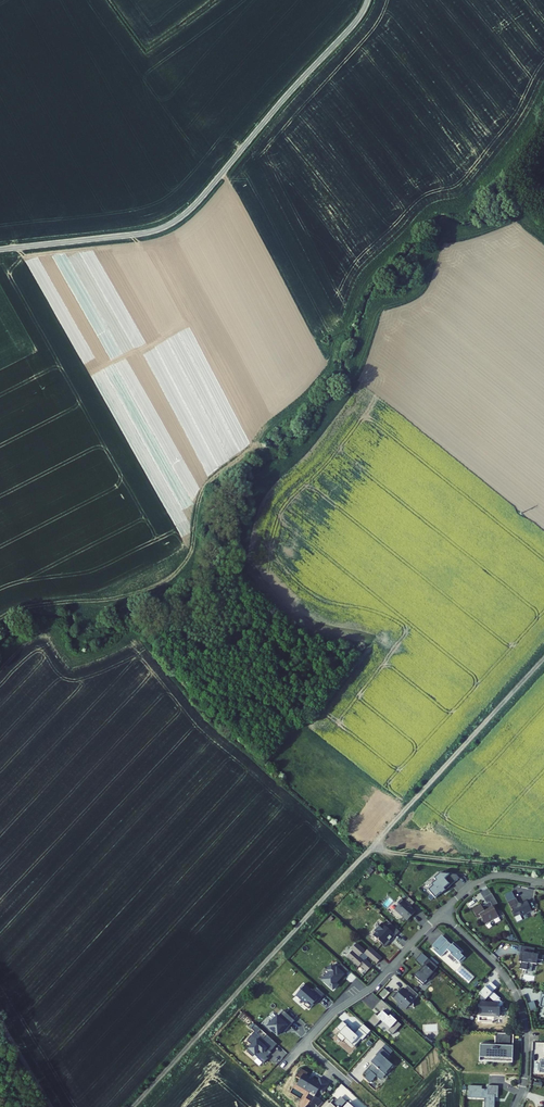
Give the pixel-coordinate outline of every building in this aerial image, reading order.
[(456,875),(444,873),(442,875),(440,873),(434,878),(436,880),(431,884),(433,886),(428,890),(435,898),(440,893),(441,895),(446,890),(458,879),(456,877),(458,876),(456,875)] [(478,919),(481,917),(485,924),(498,916),(493,907),(498,904),(492,894),(484,898),(488,904),(482,907),(481,905),(473,909),(478,919)] [(414,902),(409,897),(404,902),(401,899),(397,903),(400,906),(397,910),(400,913),(403,916),(403,917),(407,921),(415,912),(410,907),(414,902)] [(532,911),(527,902),(522,904),(522,905),(519,904),(516,899),(509,903),(513,911),(512,913),(515,918),(521,915),(522,915),(527,913),(527,914),(532,911)] [(394,925),(391,923),(387,927),(383,924),(378,930),(380,931),(375,936),(382,943),(381,943),(386,948),(390,944),(390,943),(391,943),(391,942),(390,940),(393,938),(395,939),(401,932),(394,925)] [(450,947),(448,945),(449,944),(441,938),(433,947),(435,949),(433,951),(440,957),(440,958),(447,951),(450,954),(447,958),(452,963),(455,960),(459,964),(464,958),(460,954),(462,952),(453,944),(450,947)] [(353,951),(348,957),(359,968),(360,966),(367,972),(373,966),(366,960),(369,957),(371,959),(373,956),(379,962),(382,959),(370,948),(366,953),(365,952),(365,951),(357,944),(352,950),(353,951)] [(529,947),(528,952),(524,951),(523,956),(522,955),(520,962),(521,962),(521,963),(522,963),(520,969),(527,971),(528,967),(533,968),(534,965),(535,960),(539,960),(543,962),(543,956),(535,954),(536,951),(533,951),(534,949),(529,947)] [(373,956),(371,959),(377,965),(379,962),(373,956)] [(433,970),(423,961),(418,967),(419,967),(412,975),(413,976),(410,979),(413,982),(412,984),(417,988),(422,983),(420,982),(424,978),(427,981),(431,976),(429,974),(433,970)] [(337,984),(342,979),(338,974),(344,967),(342,965),(336,970),(332,967),(328,971),(330,973),(326,978),(327,979),(324,982),(334,991),(338,986),(337,984)] [(474,977),(461,965),(455,972),(468,984),(474,977)] [(349,971),(344,967),(338,974),(342,979),(349,971)] [(486,987),(485,987),(479,993),(481,995),(480,1002),(479,1012),(499,1014),(500,1009),(499,1009),(499,1008),(503,1004),(499,1000),(500,999),(493,992),(497,988),(491,983),(486,987)] [(319,1000),(324,995),(317,989),(313,994),(312,993),(303,985),(300,989),(301,990),(297,995),(305,1003),(303,1006),(308,1010),(318,999),(319,1000)] [(420,996),(409,986),(401,995),(399,992),(397,992),(394,996),(396,997),(395,999),(407,1010),(409,1008),(415,1008),(414,1001),(420,996)] [(386,989),(380,996),(384,999),(389,992),(386,989)] [(535,997),(534,1005),(535,1005),(535,1008),(534,1010),(541,1011),(540,1015),(543,1016),(543,1001),(543,998),(535,997)] [(392,1010),(382,1001),(375,1008),(381,1013),(382,1014),(379,1018),(378,1017),(375,1014),(369,1022),(375,1027),(381,1021),(390,1029),(388,1031),(393,1035),(401,1026),(393,1018),(391,1020),(389,1018),(388,1019),(386,1017),(387,1016),(392,1010)] [(284,1011),(278,1017),(274,1023),(269,1028),(278,1036),(283,1031),(285,1033),(295,1021),(284,1011)] [(362,1041),(363,1042),(368,1036),(360,1029),(355,1035),(352,1031),(352,1030),(343,1022),(337,1029),(341,1033),(337,1038),(343,1043),(346,1040),(355,1048),(362,1041)] [(372,1032),(364,1025),(360,1029),(368,1036),(372,1032)] [(263,1039),(255,1032),(246,1041),(252,1046),(246,1052),(252,1057),(255,1054),(258,1057),(257,1058),(264,1064),(268,1059),(265,1057),(267,1055),(268,1056),(269,1055),(268,1054),(270,1052),(274,1048),(277,1045),(271,1040),(266,1035),(263,1039)] [(511,1034),(495,1034),(495,1044),(481,1043),(480,1058),(488,1058),(488,1061),(512,1062),(513,1047),(510,1047),(509,1046),(509,1043),(510,1043),(511,1034)] [(373,1065),(369,1070),(365,1074),(368,1076),(365,1079),(370,1084),(373,1081),(377,1077),(381,1081),(386,1076),(394,1066),(386,1059),(390,1056),(382,1049),(374,1059),(375,1060),(372,1063),(373,1065)] [(314,1080),(313,1081),(306,1076),(308,1074),(301,1070),(296,1078),(300,1081),(298,1085),(307,1091),(316,1096),(318,1091),(323,1094),(329,1084),(319,1079),(317,1082),(314,1080)] [(467,1099),(480,1100),(480,1098),(486,1098),(486,1106),(494,1106),(495,1102),(494,1102),(493,1102),(493,1098),(494,1098),(497,1098),(498,1087),(486,1086),(486,1090),(481,1090),(481,1087),(468,1087),(467,1099)] [(342,1097),(335,1104),(338,1106),(352,1106),(342,1097)]
